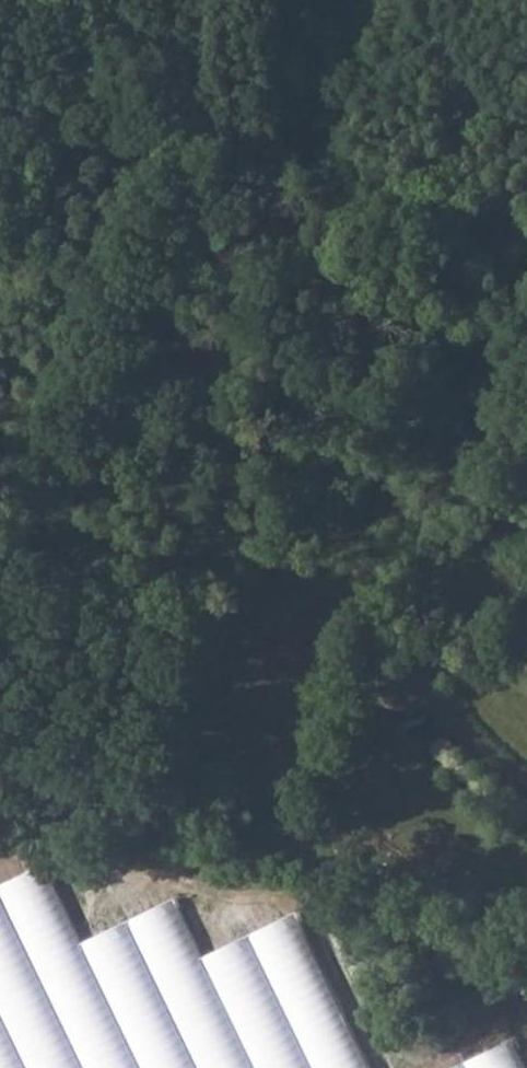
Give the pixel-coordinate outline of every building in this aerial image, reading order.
[(319,905),(201,953),(179,898),(79,939),(49,865),(0,885),(0,1067),(385,1067),(319,905)] [(448,1067),(526,1067),(526,1046),(523,1036),(448,1067)]
